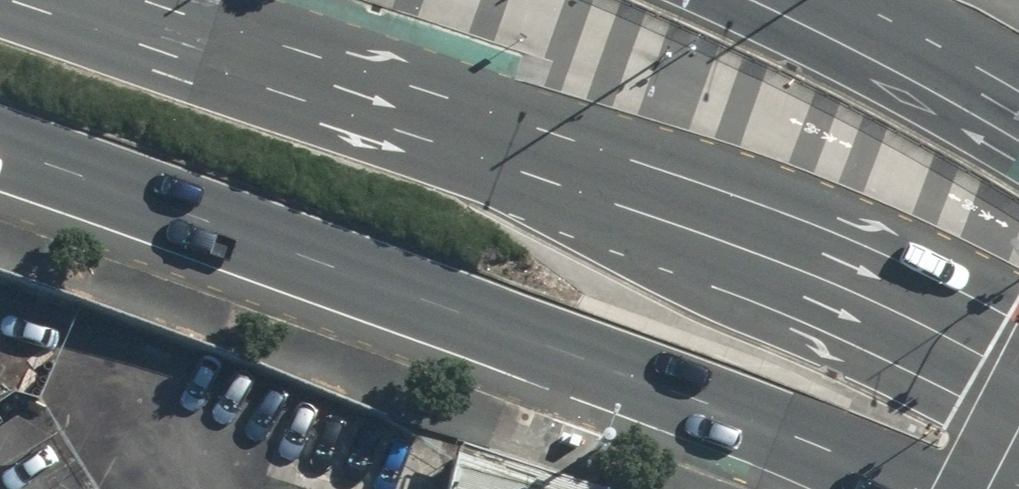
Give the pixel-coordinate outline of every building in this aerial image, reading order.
[(466,468),(458,488),(543,488),(466,468)]
